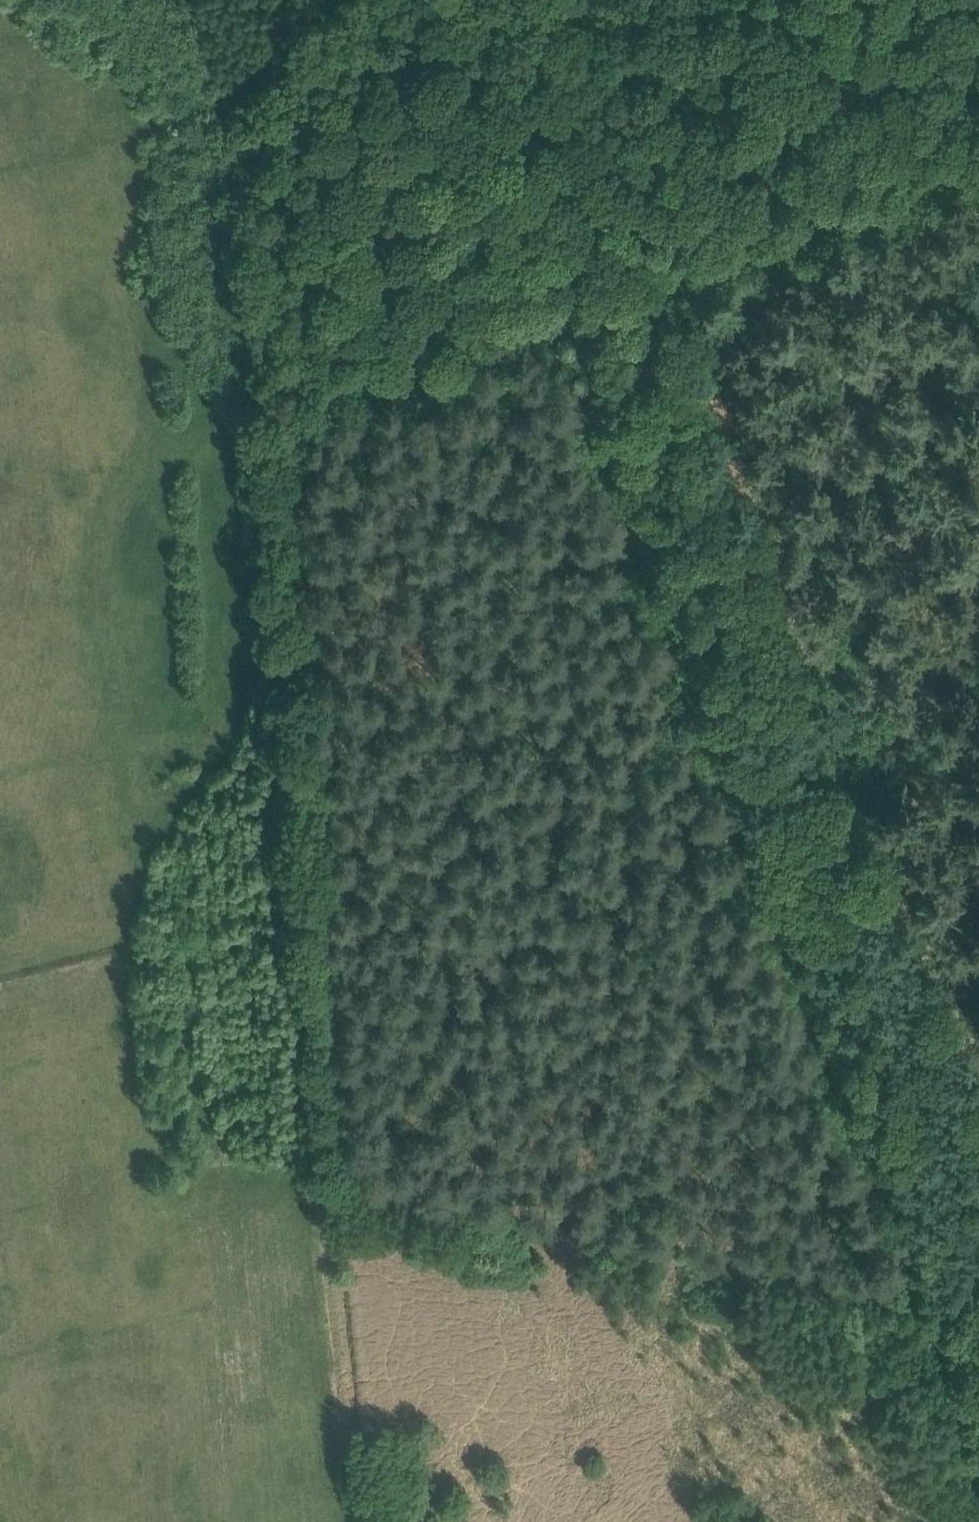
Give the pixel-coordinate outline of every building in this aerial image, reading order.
[(918,1128),(913,1115),(901,1119),(906,1133),(918,1128)]
